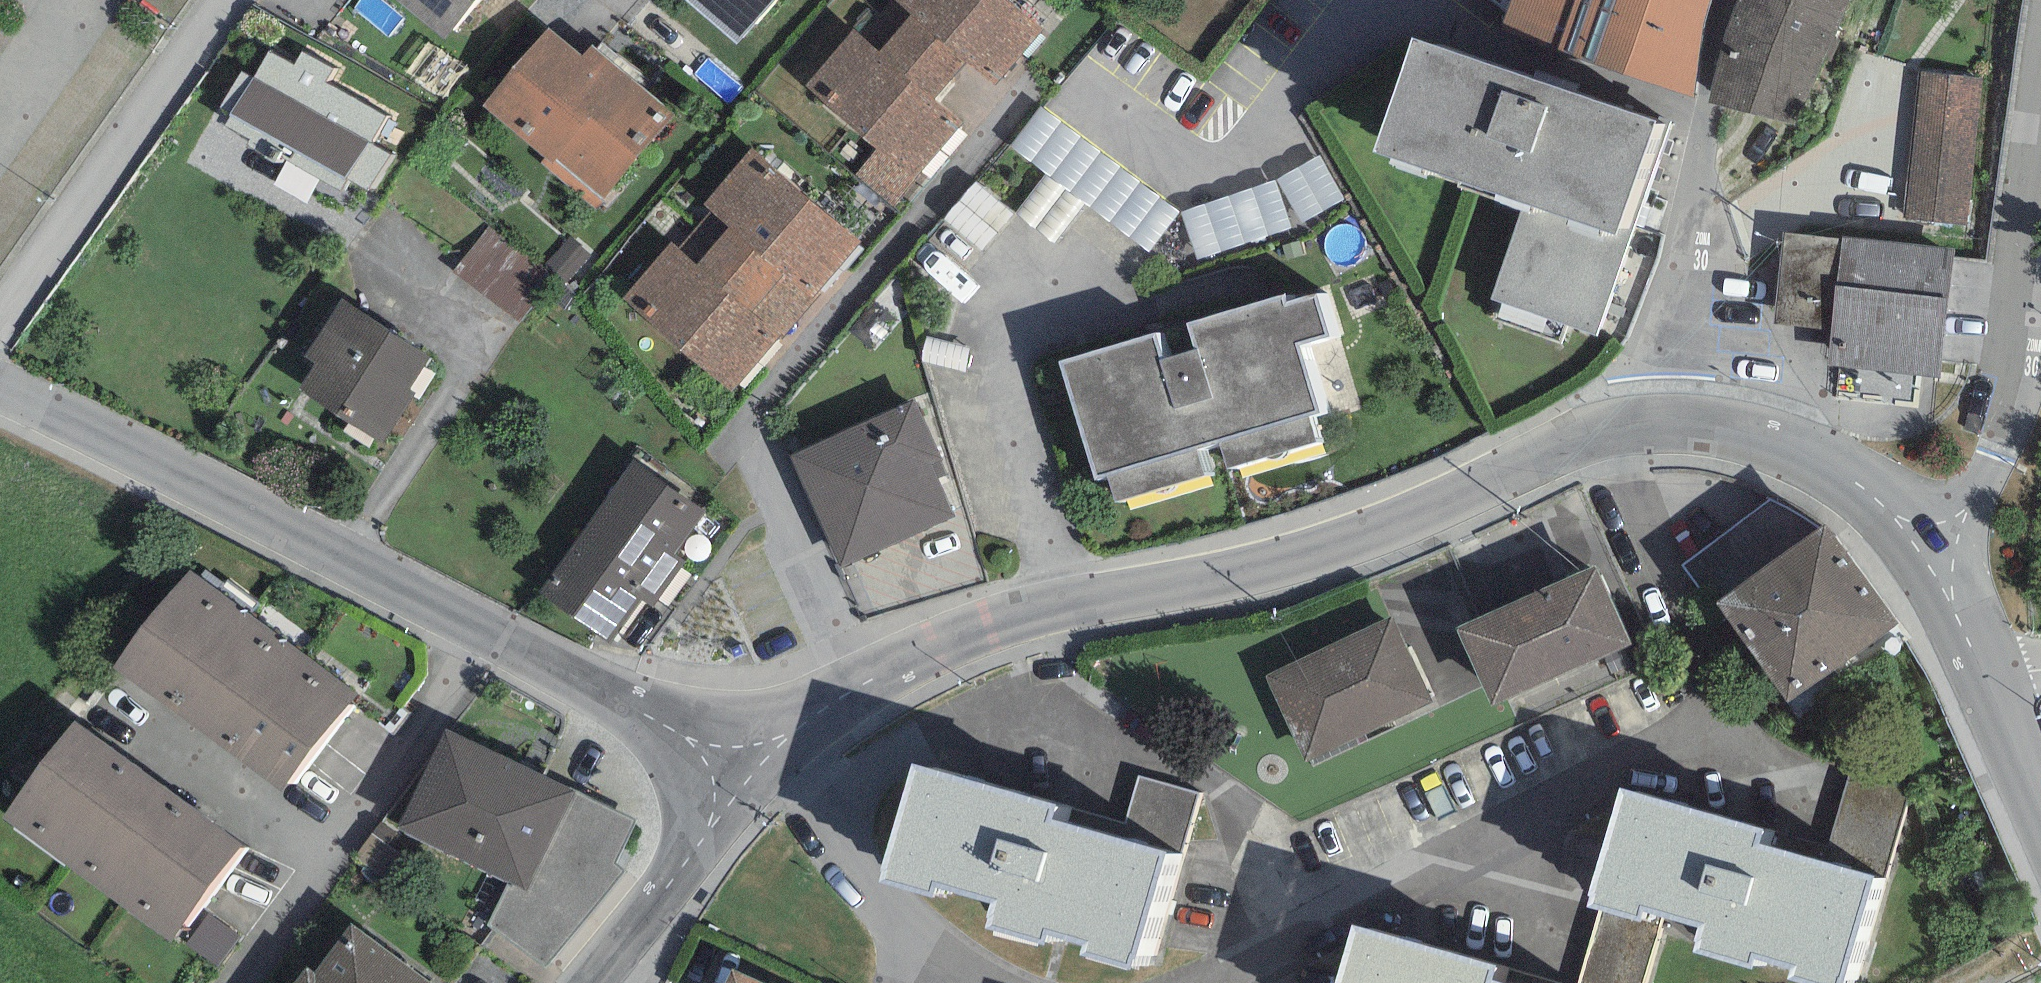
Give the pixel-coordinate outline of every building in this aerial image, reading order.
[(445,40),(479,0),(397,0),(445,40)] [(736,44),(775,0),(687,0),(736,44)] [(1006,0),(890,0),(879,14),(981,102),(1041,30),(1006,0)] [(1502,24),(1560,45),(1557,51),(1696,98),(1698,50),(1711,0),(1511,0),(1502,24)] [(1728,23),(1708,98),(1797,130),(1830,63),(1849,0),(1737,0),(1728,23)] [(918,179),(981,102),(879,14),(861,35),(854,28),(805,85),(878,148),(855,177),(895,208),(918,179)] [(549,28),(484,104),(553,163),(557,159),(604,199),(675,117),(591,46),(582,56),(549,28)] [(1654,124),(1412,41),(1373,153),(1523,204),(1491,298),(1596,334),(1629,237),(1616,233),(1654,124)] [(294,66),(269,52),(254,79),(241,71),(220,108),(229,113),(224,122),(250,137),(246,145),(281,164),(285,158),(343,190),(348,181),(369,193),(391,154),(371,143),(386,116),(326,82),(333,70),(301,52),(294,66)] [(1984,78),(1920,71),(1904,219),(1969,226),(1984,78)] [(1181,212),(1040,105),(1011,144),(1047,172),(1086,203),(1149,252),(1181,212)] [(859,244),(750,151),(704,204),(711,210),(697,227),(798,314),(859,244)] [(1345,200),(1319,155),(1279,180),(1305,223),(1345,200)] [(1055,245),(1086,203),(1047,172),(1015,212),(1055,245)] [(1014,214),(975,181),(944,218),(982,251),(1014,214)] [(1276,181),(1182,213),(1198,260),(1291,229),(1276,181)] [(552,276),(486,227),(453,270),(519,320),(552,276)] [(732,391),(798,314),(697,227),(679,247),(671,240),(623,297),(732,391)] [(1838,239),(1783,232),(1772,323),(1829,330),(1838,239)] [(592,259),(570,237),(545,263),(567,284),(592,259)] [(1952,250),(1838,239),(1829,330),(1826,365),(1939,377),(1952,250)] [(1155,332),(1058,360),(1094,479),(1108,475),(1115,501),(1205,475),(1197,447),(1220,440),(1228,468),(1320,441),(1311,412),(1319,410),(1300,346),(1330,337),(1317,293),(1285,303),(1283,295),(1187,323),(1195,349),(1162,358),(1155,332)] [(430,356),(342,298),(303,356),(315,363),(298,389),(383,444),(416,394),(408,389),(430,356)] [(971,349),(926,338),(920,360),(966,371),(971,349)] [(913,398),(789,454),(840,568),(955,516),(937,478),(948,474),(913,398)] [(705,510),(632,459),(538,592),(612,643),(643,599),(654,606),(686,561),(674,553),(705,510)] [(1827,525),(1718,602),(1790,703),(1899,627),(1827,525)] [(1596,564),(1457,627),(1492,706),(1631,643),(1596,564)] [(114,667),(170,708),(242,610),(186,569),(114,667)] [(242,610),(170,708),(233,753),(305,655),(242,610)] [(1392,616),(1264,676),(1305,763),(1433,703),(1392,616)] [(305,655),(233,753),(284,790),(356,692),(305,655)] [(4,818),(60,859),(131,761),(75,720),(4,818)] [(576,793),(446,730),(398,828),(509,881),(529,891),(576,793)] [(1916,775),(1853,756),(1821,863),(1873,878),(1884,882),(1916,775)] [(131,761),(60,859),(123,904),(194,806),(131,761)] [(1053,806),(913,766),(880,881),(928,894),(932,883),(993,900),(986,926),(1041,942),(1044,930),(1086,941),(1081,958),(1128,972),(1161,853),(1049,823),(1053,806)] [(1202,793),(1138,776),(1125,826),(1053,806),(1049,823),(1161,853),(1184,860),(1202,793)] [(1619,788),(1586,905),(1599,909),(1641,921),(1644,908),(1664,913),(1700,923),(1692,952),(1748,968),(1752,954),(1794,965),(1790,979),(1805,982),(1843,982),(1873,878),(1821,863),(1760,846),(1764,830),(1619,788)] [(636,820),(576,793),(529,891),(509,881),(487,921),(547,969),(628,871),(615,863),(636,820)] [(194,806),(123,904),(174,941),(245,843),(194,806)] [(1664,913),(1644,908),(1641,921),(1599,909),(1578,982),(1645,982),(1664,913)] [(293,982),(434,982),(354,922),(315,973),(306,966),(293,982)] [(1353,925),(1335,982),(1490,982),(1495,967),(1353,925)] [(1495,967),(1490,982),(1554,982),(1495,967)] [(730,968),(723,982),(761,982),(730,968)]
